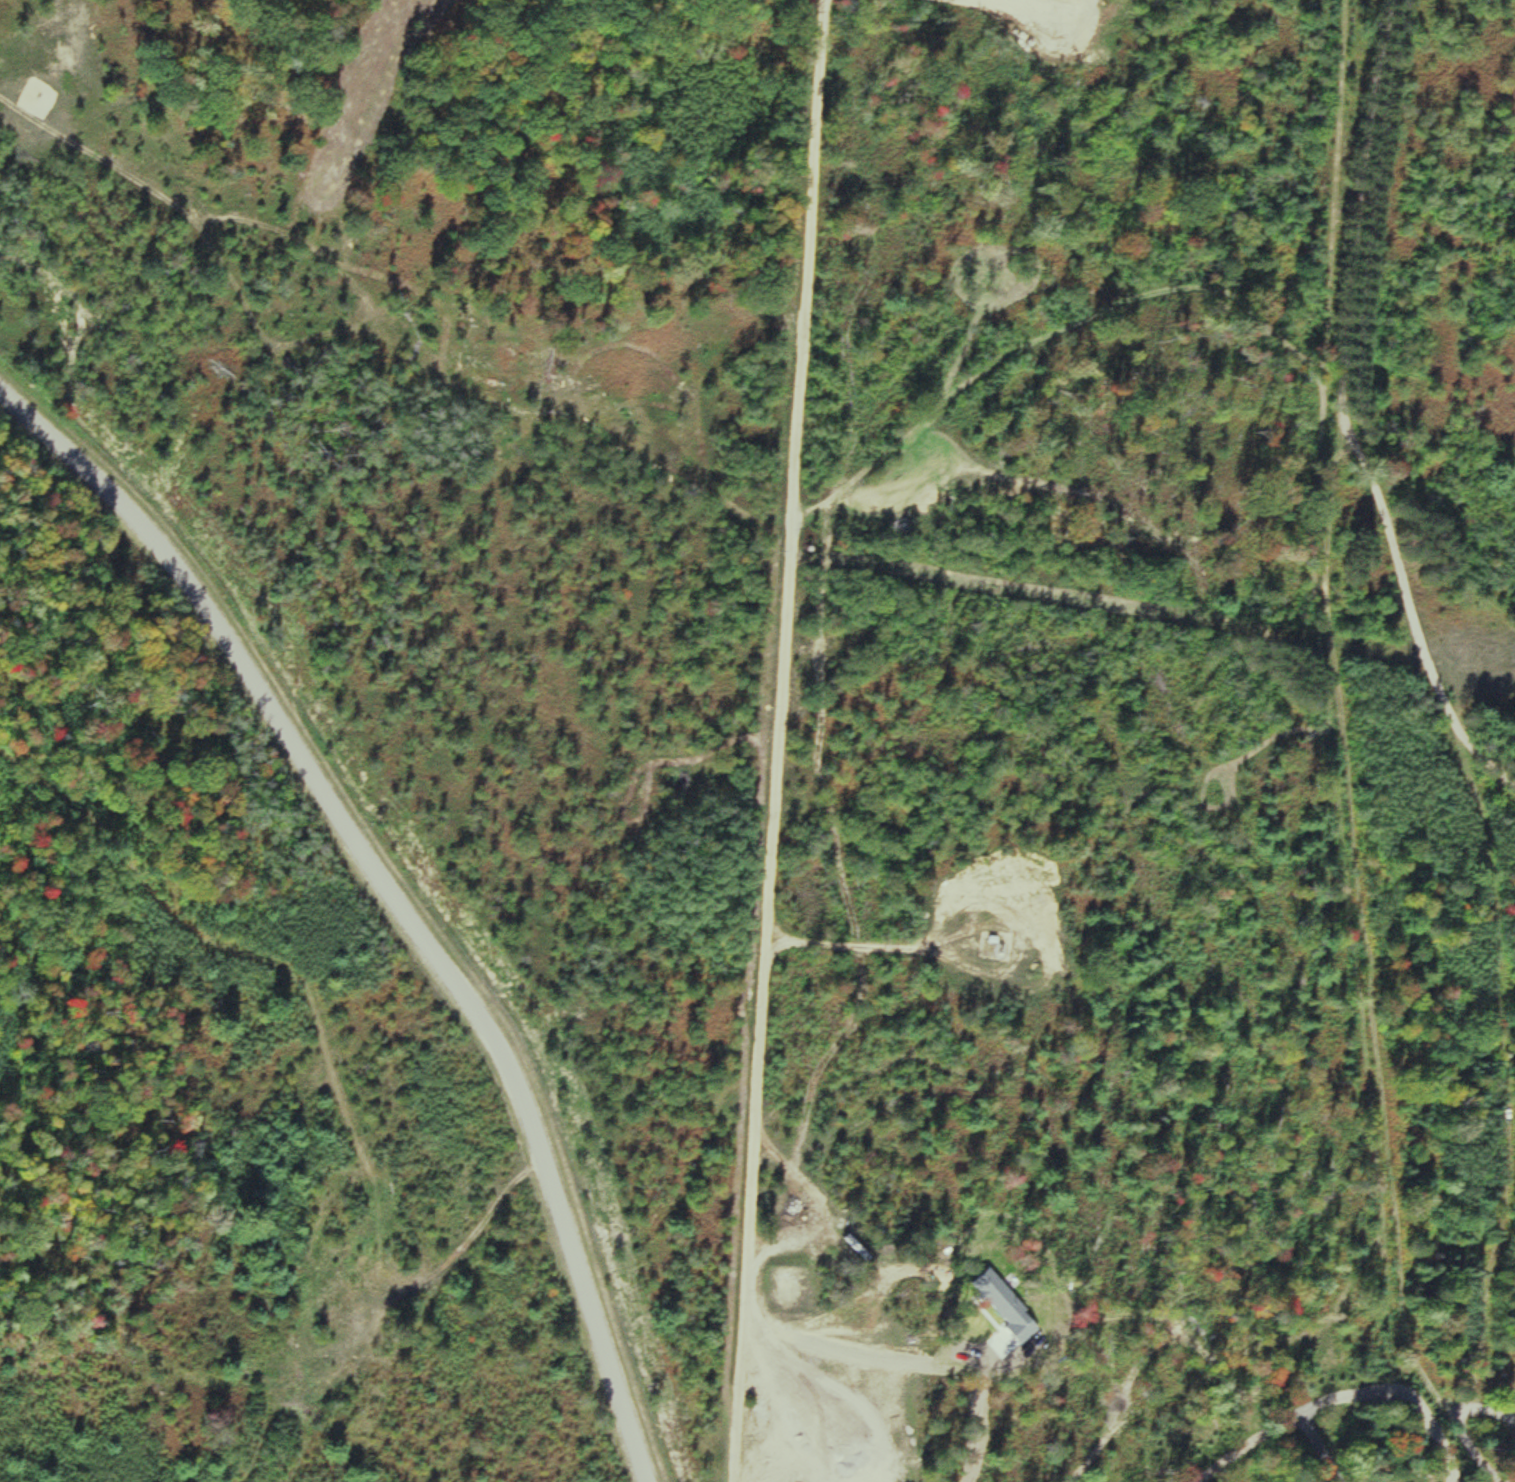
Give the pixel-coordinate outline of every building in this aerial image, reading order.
[(988,1263),(1026,1307),(1024,1309),(1037,1324),(1017,1341),(1000,1321),(1004,1317),(987,1297),(984,1299),(975,1289),(978,1286),(971,1278),(988,1263)]
